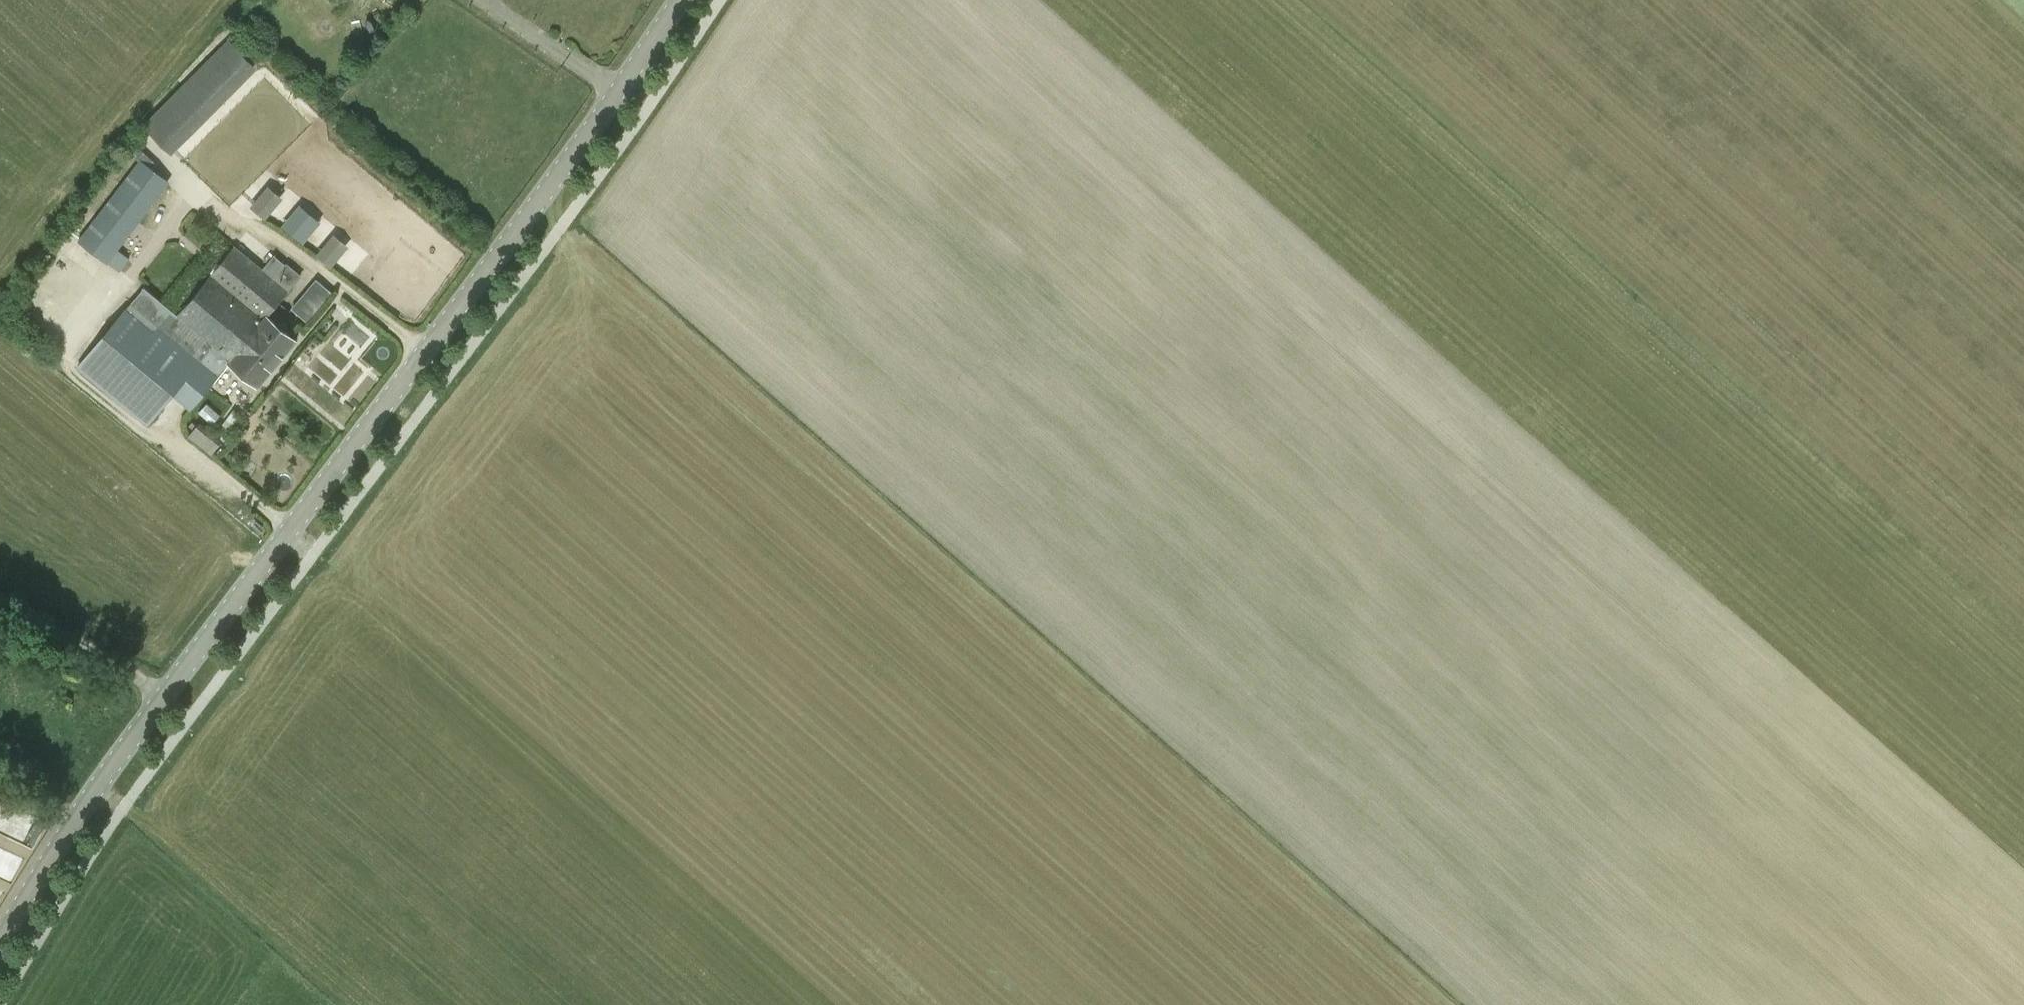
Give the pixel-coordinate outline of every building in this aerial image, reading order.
[(178,141),(255,65),(228,38),(152,115),(178,141)] [(136,151),(129,161),(134,165),(78,238),(108,262),(169,183),(143,163),(146,158),(136,151)] [(267,218),(284,196),(269,184),(252,205),(267,218)] [(302,202),(283,224),(304,242),(323,221),(302,202)] [(333,266),(350,245),(335,232),(318,254),(333,266)] [(131,301),(76,369),(147,428),(173,396),(190,411),(219,376),(218,375),(229,362),(258,386),(297,338),(268,315),(289,291),(302,275),(287,261),(274,277),(234,244),(178,313),(172,308),(144,286),(131,301)] [(319,306),(332,290),(318,278),(304,295),(319,306)] [(196,424),(189,434),(213,452),(221,442),(196,424)]
